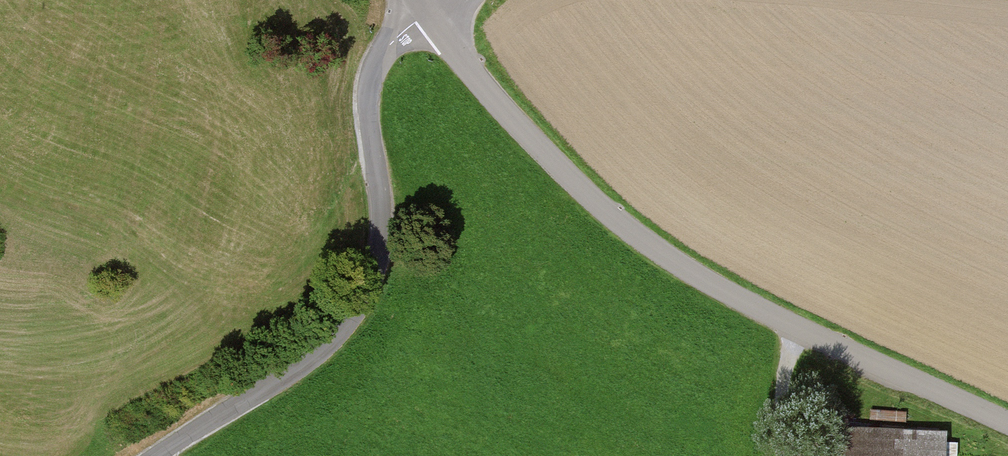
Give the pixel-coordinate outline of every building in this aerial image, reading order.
[(950,440),(821,437),(821,455),(949,455),(950,440)]
